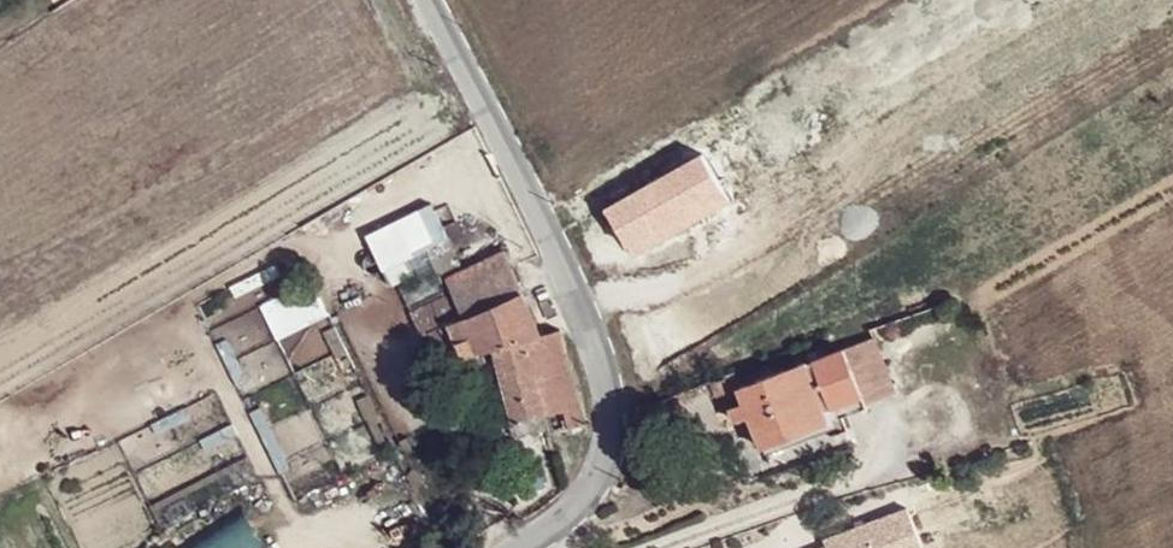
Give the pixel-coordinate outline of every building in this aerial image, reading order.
[(708,150),(597,206),(641,267),(741,206),(708,150)] [(433,204),(367,233),(383,268),(449,239),(433,204)] [(412,311),(420,329),(491,294),(477,264),(463,270),(449,239),(426,250),(447,295),(412,311)] [(420,329),(424,336),(431,333),(440,351),(454,344),(445,327),(450,326),(465,357),(497,350),(518,437),(540,431),(536,416),(545,414),(528,338),(543,335),(505,251),(477,264),(491,294),(420,329)] [(587,423),(562,329),(543,335),(528,338),(545,414),(554,412),(558,431),(587,423)] [(844,349),(806,363),(825,412),(863,398),(844,349)] [(825,412),(806,363),(739,388),(745,402),(750,418),(763,448),(830,423),(825,412)] [(739,388),(734,373),(712,381),(718,396),(739,388)] [(750,418),(745,402),(730,408),(735,423),(750,418)] [(182,543),(185,547),(257,547),(266,543),(244,506),(182,543)] [(823,547),(923,547),(908,508),(821,540),(824,547),(823,547)]
